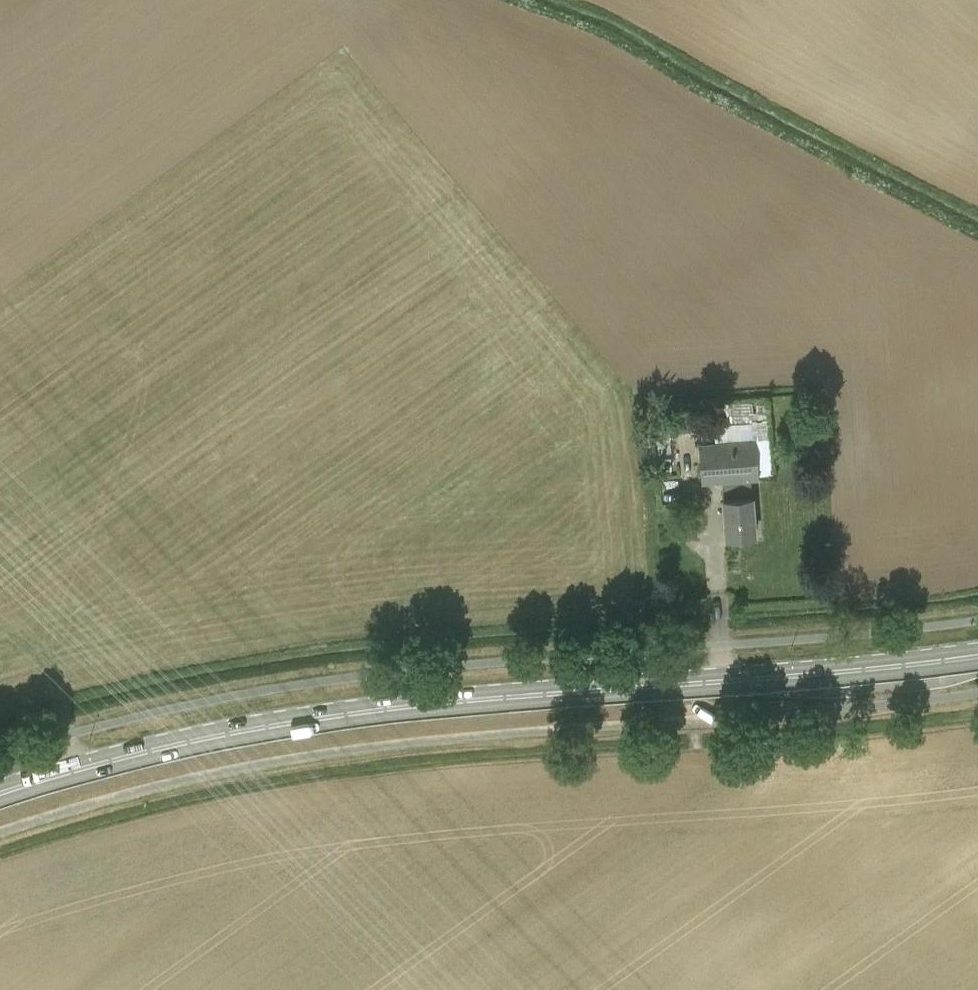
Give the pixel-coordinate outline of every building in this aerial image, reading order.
[(757,460),(769,458),(766,419),(714,424),(716,441),(699,442),(702,482),(722,481),(724,498),(723,498),(726,536),(754,534),(751,496),(750,478),(759,477),(757,460)]
